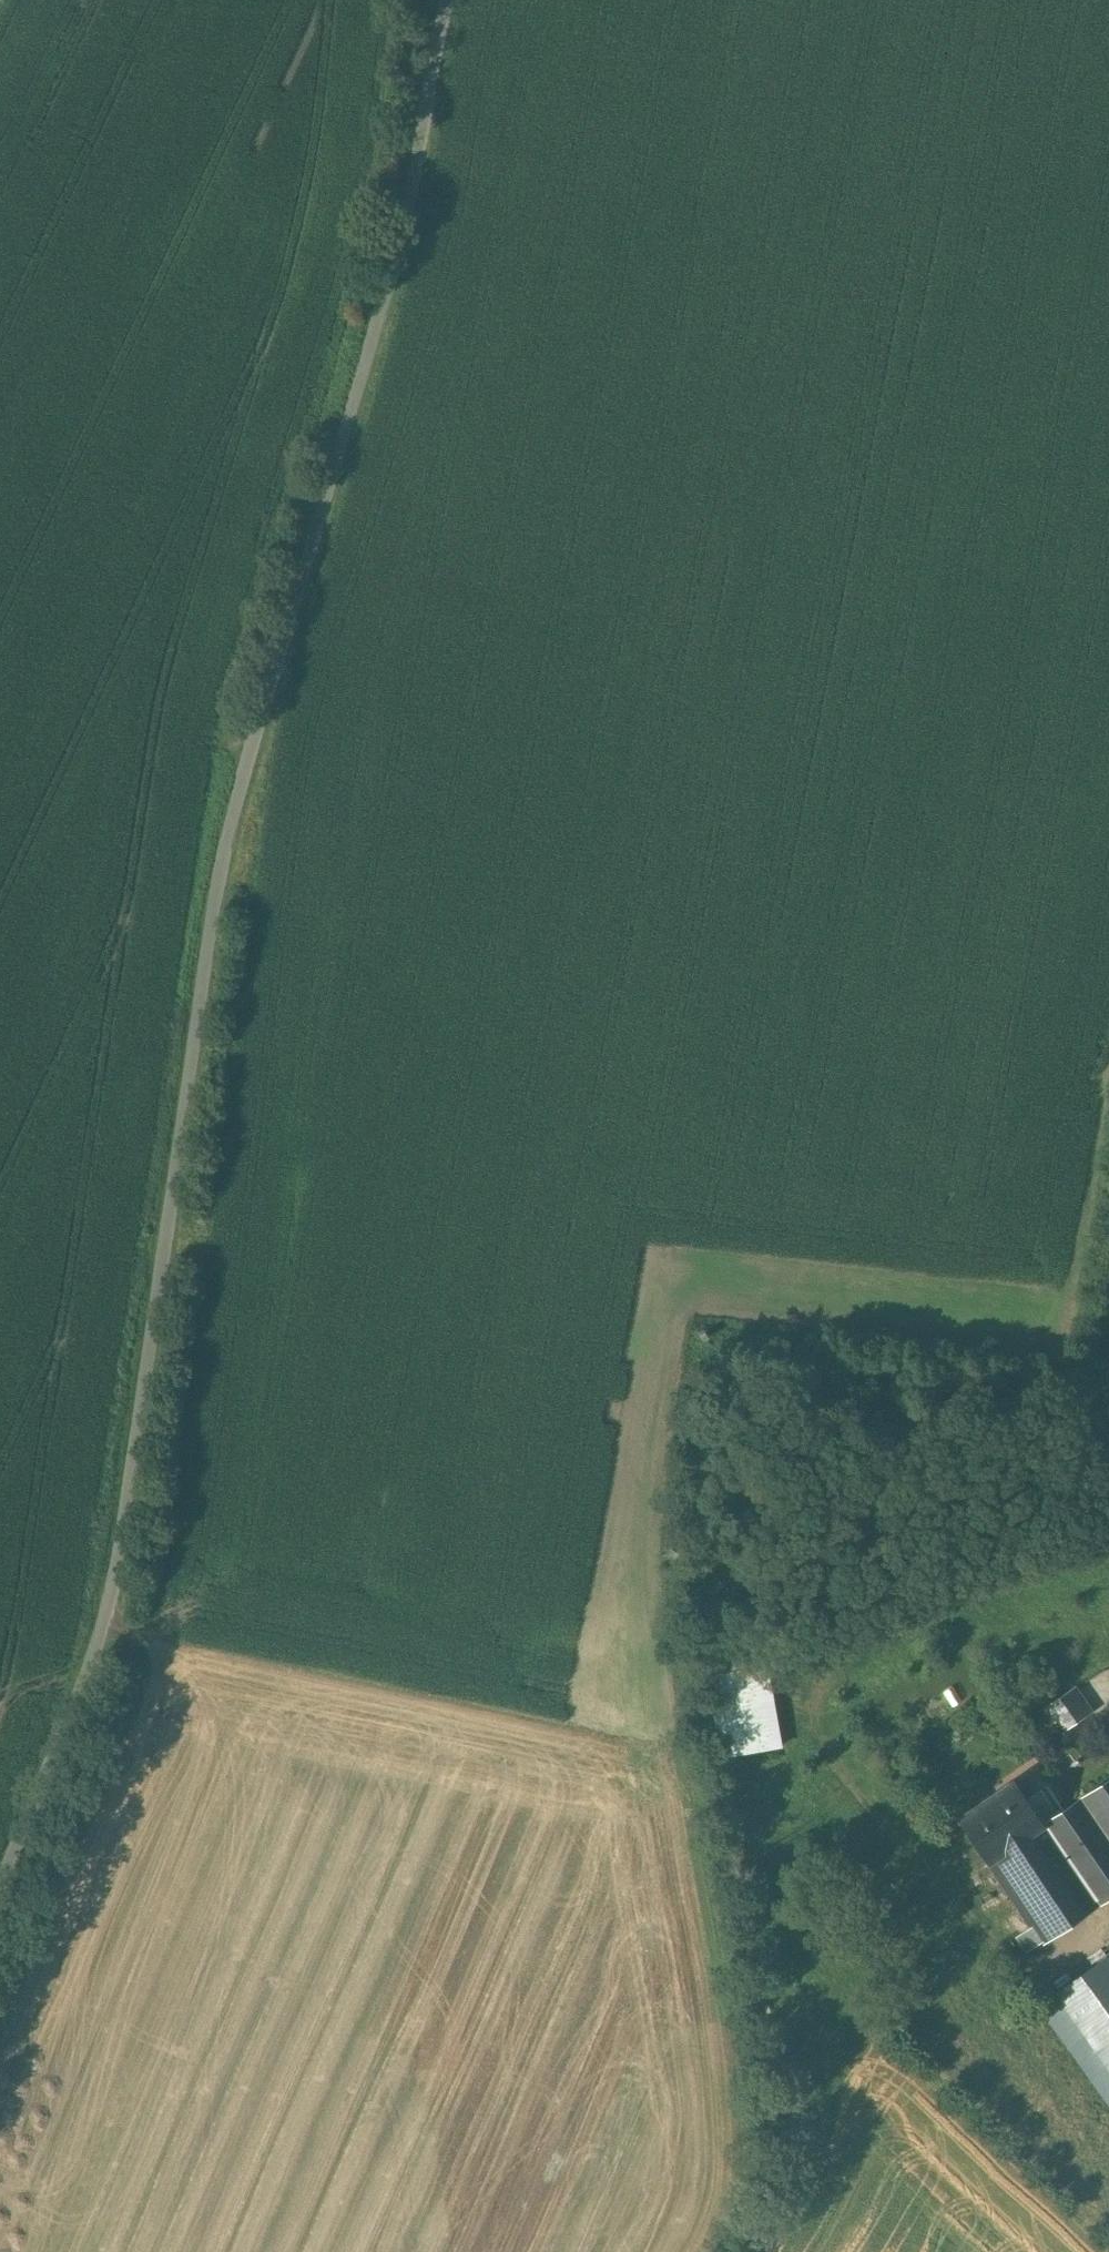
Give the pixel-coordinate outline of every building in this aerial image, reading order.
[(766,1666),(709,1676),(723,1756),(780,1746),(766,1666)] [(1074,1688),(1047,1706),(1063,1730),(1090,1712),(1074,1688)] [(990,1862),(1045,1825),(1015,1780),(958,1818),(988,1863),(990,1862)] [(990,1862),(1034,1926),(1019,1936),(1028,1950),(1108,1895),(1108,1782),(1045,1825),(990,1862)] [(1024,2019),(1104,2129),(1108,2126),(1108,1963),(1105,1958),(1024,2019)]
